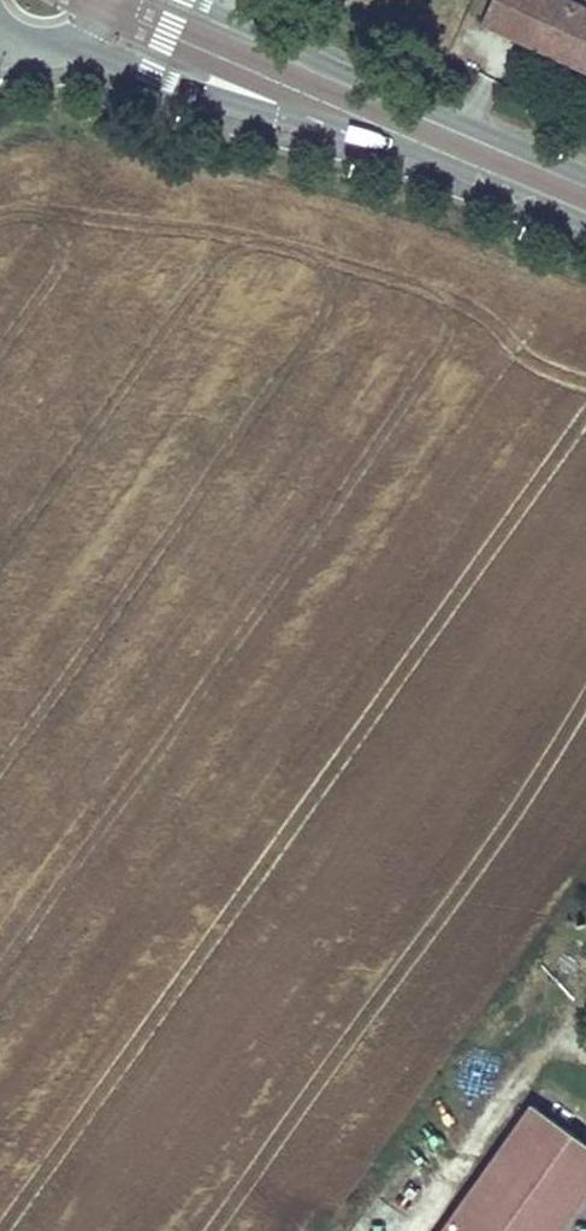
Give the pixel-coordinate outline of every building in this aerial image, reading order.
[(481,24),(529,46),(551,0),(493,0),(481,24)] [(567,0),(551,0),(529,46),(585,71),(585,9),(567,0)] [(529,1103),(438,1230),(563,1230),(585,1199),(585,1144),(529,1103)]
